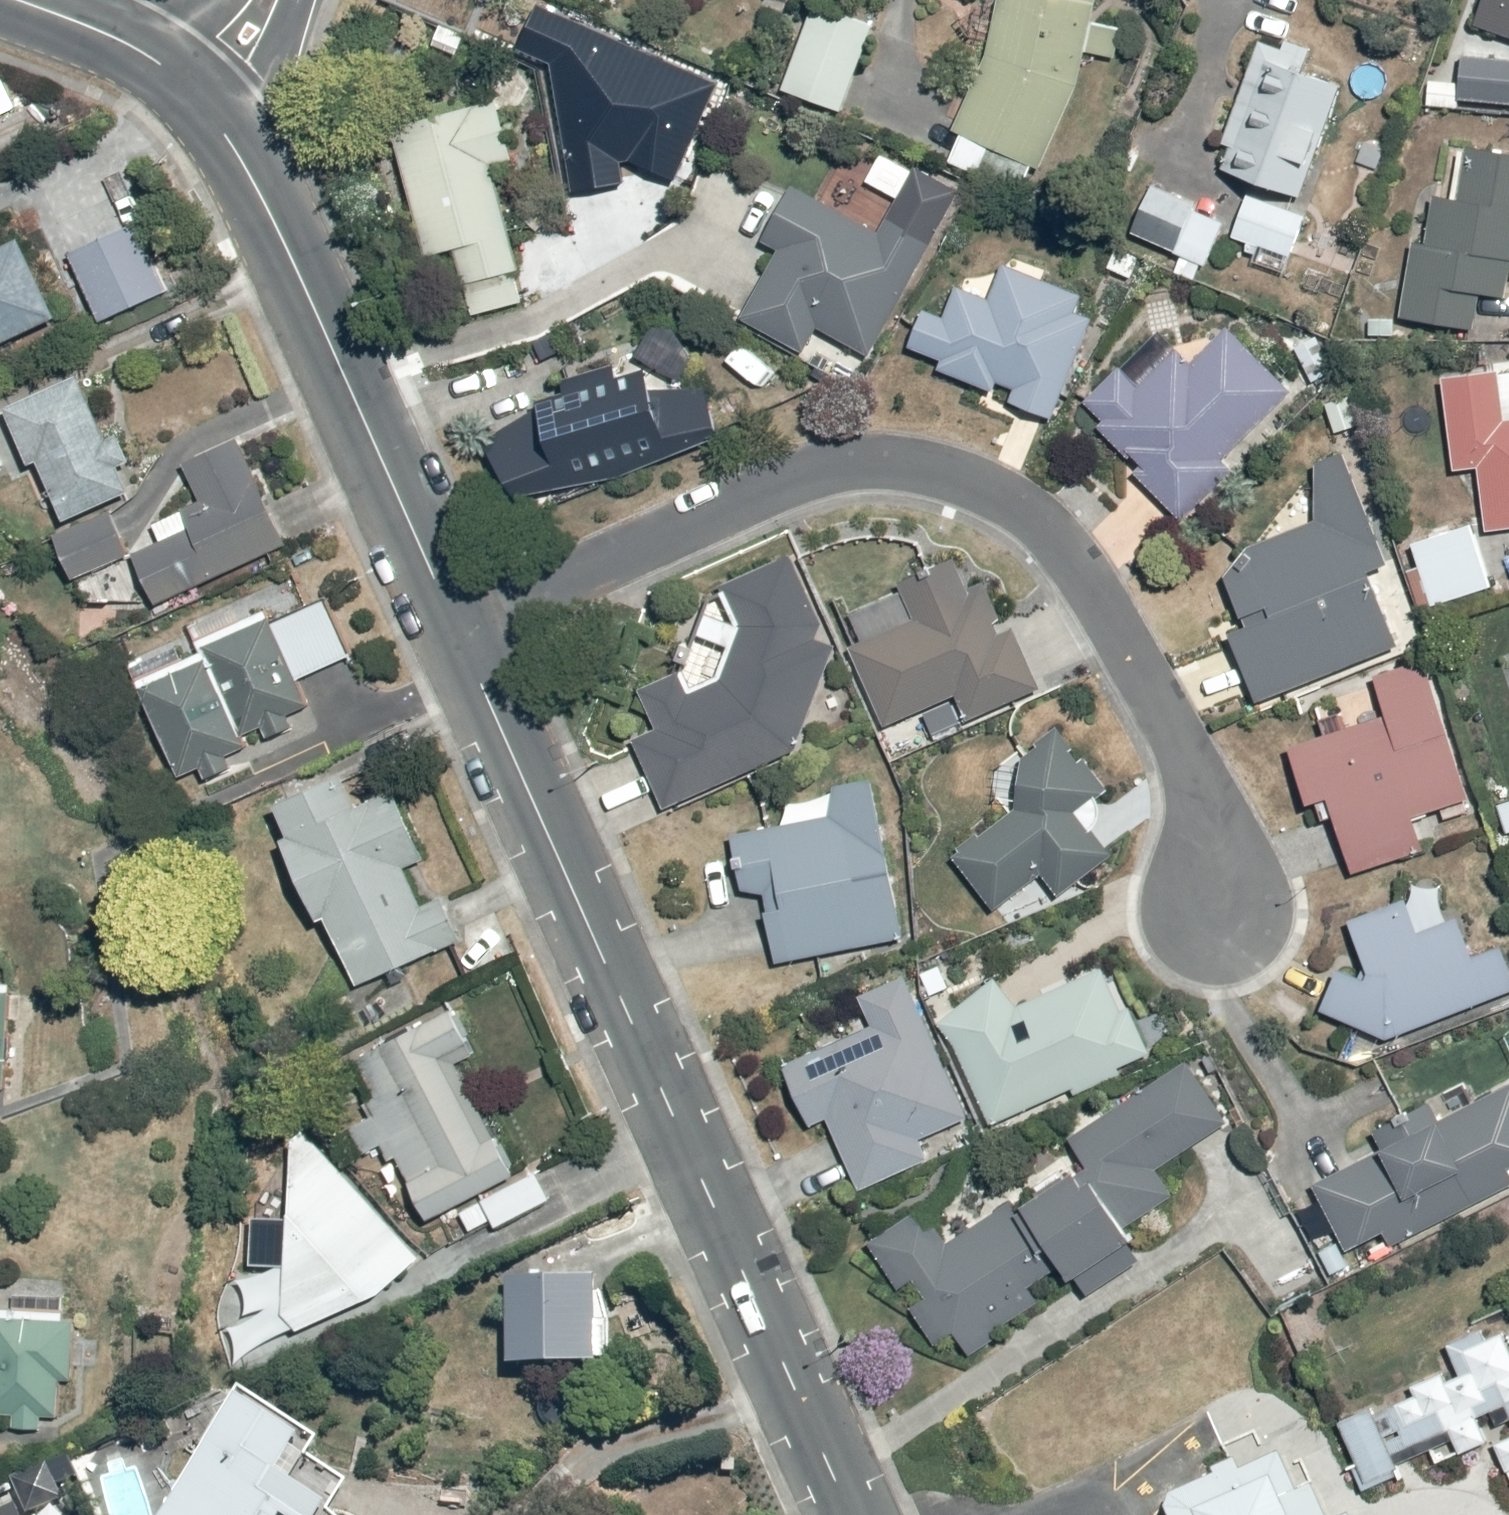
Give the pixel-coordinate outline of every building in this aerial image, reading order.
[(836,0),(816,0),(782,85),(843,110),(880,18),(836,0)] [(952,133),(1040,172),(1078,89),(1099,0),(998,0),(985,60),(952,133)] [(1473,27),(1508,41),(1508,0),(1483,0),(1473,27)] [(1432,71),(1430,109),(1508,112),(1508,55),(1467,54),(1467,73),(1432,71)] [(1222,172),(1300,202),(1340,88),(1260,62),(1222,172)] [(519,275),(492,169),(514,164),(495,106),(389,133),(427,259),(453,253),(464,289),(519,275)] [(1414,247),(1400,320),(1473,334),(1478,300),(1504,304),(1508,279),(1508,158),(1465,152),(1457,203),(1434,198),(1426,249),(1414,247)] [(1162,173),(1139,227),(1167,241),(1145,288),(1171,300),(1184,272),(1177,269),(1183,255),(1210,268),(1232,221),(1197,204),(1203,192),(1162,173)] [(877,235),(790,187),(762,247),(777,254),(741,322),(804,357),(819,331),(870,360),(945,222),(897,198),(877,235)] [(1311,207),(1250,188),(1236,235),(1262,244),(1256,265),(1280,272),(1285,255),(1296,258),(1311,207)] [(70,248),(73,254),(105,319),(137,304),(102,233),(70,248)] [(65,321),(25,241),(0,254),(0,351),(65,321)] [(939,364),(936,372),(1053,421),(1092,321),(1076,315),(1082,298),(1002,268),(989,303),(955,289),(942,320),(924,313),(909,352),(939,364)] [(1320,328),(1294,342),(1315,380),(1341,367),(1320,328)] [(1103,424),(1096,431),(1185,521),(1233,473),(1226,466),(1290,394),(1229,331),(1191,369),(1176,354),(1140,390),(1121,370),(1085,405),(1103,424)] [(538,411),(482,447),(513,502),(617,480),(718,437),(708,389),(648,393),(646,374),(618,378),(616,368),(561,383),(564,398),(537,404),(538,411)] [(1441,382),(1458,476),(1478,473),(1485,535),(1508,532),(1508,374),(1441,382)] [(86,378),(9,409),(34,468),(43,464),(69,523),(135,494),(86,378)] [(13,465),(0,439),(0,471),(13,465)] [(194,532),(134,556),(157,608),(287,550),(241,444),(188,468),(203,502),(186,509),(194,532)] [(1388,568),(1341,455),(1314,466),(1315,524),(1250,547),(1223,581),(1245,634),(1228,640),(1255,709),(1398,649),(1368,576),(1388,568)] [(118,506),(59,529),(88,601),(124,586),(114,559),(136,551),(118,506)] [(1419,570),(1407,574),(1421,614),(1492,589),(1471,527),(1412,547),(1419,570)] [(633,743),(663,812),(797,754),(834,650),(790,558),(719,590),(737,630),(717,679),(689,693),(681,675),(639,693),(656,732),(633,743)] [(914,621),(850,651),(884,729),(956,699),(967,726),(1035,693),(1006,635),(994,642),(979,613),(970,619),(945,566),(899,586),(914,621)] [(208,656),(141,684),(183,778),(250,747),(245,736),(267,728),(271,739),(298,729),(293,719),(312,709),(273,623),(205,650),(208,656)] [(1386,720),(1288,751),(1305,811),(1328,804),(1350,877),(1425,853),(1415,822),(1470,804),(1425,662),(1375,679),(1386,720)] [(1016,814),(952,859),(994,914),(1039,879),(1058,901),(1112,858),(1073,816),(1107,794),(1055,730),(1021,756),(1016,814)] [(274,804),(354,985),(459,941),(442,897),(421,905),(404,869),(422,860),(391,791),(356,805),(343,773),(274,804)] [(904,941),(870,782),(835,790),(829,820),(730,837),(740,896),(757,899),(775,969),(904,941)] [(1340,973),(1322,1014),(1384,1043),(1508,994),(1508,964),(1502,948),(1472,961),(1457,922),(1418,938),(1406,904),(1348,924),(1365,972),(1359,982),(1340,973)] [(1016,1009),(996,982),(938,1028),(954,1046),(990,1128),(1150,1058),(1128,1011),(1120,1014),(1103,972),(1016,1009)] [(872,1030),(783,1069),(809,1131),(825,1125),(857,1194),(926,1163),(919,1144),(966,1123),(906,981),(860,1001),(872,1030)] [(11,1089),(15,982),(0,982),(0,1089),(11,1089)] [(427,1221),(512,1177),(457,1065),(473,1056),(451,1011),(352,1062),(427,1221)] [(924,1210),(868,1246),(934,1350),(953,1337),(966,1357),(1039,1305),(1028,1291),(1063,1268),(1086,1299),(1141,1262),(1120,1234),(1172,1198),(1156,1173),(1227,1126),(1186,1067),(1068,1143),(1087,1171),(1015,1216),(1008,1207),(948,1246),(924,1210)] [(1311,1184),(1346,1252),(1384,1234),(1391,1247),(1508,1186),(1508,1171),(1508,1170),(1508,1169),(1508,1088),(1311,1184)] [(283,1313),(298,1332),(379,1295),(422,1255),(310,1126),(292,1133),(283,1313)] [(543,1167),(460,1208),(472,1230),(495,1218),(498,1224),(556,1196),(543,1167)] [(600,1269),(512,1270),(513,1363),(616,1363),(616,1311),(600,1311),(600,1269)] [(42,1430),(43,1411),(63,1412),(64,1376),(78,1376),(80,1312),(68,1311),(69,1291),(0,1289),(0,1428),(42,1430)] [(1401,1460),(1399,1453),(1455,1431),(1465,1457),(1493,1446),(1480,1415),(1508,1404),(1508,1326),(1452,1348),(1460,1370),(1342,1414),(1358,1456),(1350,1459),(1362,1489),(1406,1472),(1401,1460)] [(237,1393),(163,1514),(320,1514),(326,1506),(278,1474),(301,1435),(237,1393)] [(1497,1437),(1508,1467),(1508,1433),(1497,1437)] [(1283,1449),(1170,1496),(1166,1514),(1310,1514),(1283,1449)] [(0,1511),(0,1514),(21,1514),(16,1504),(0,1511)]
